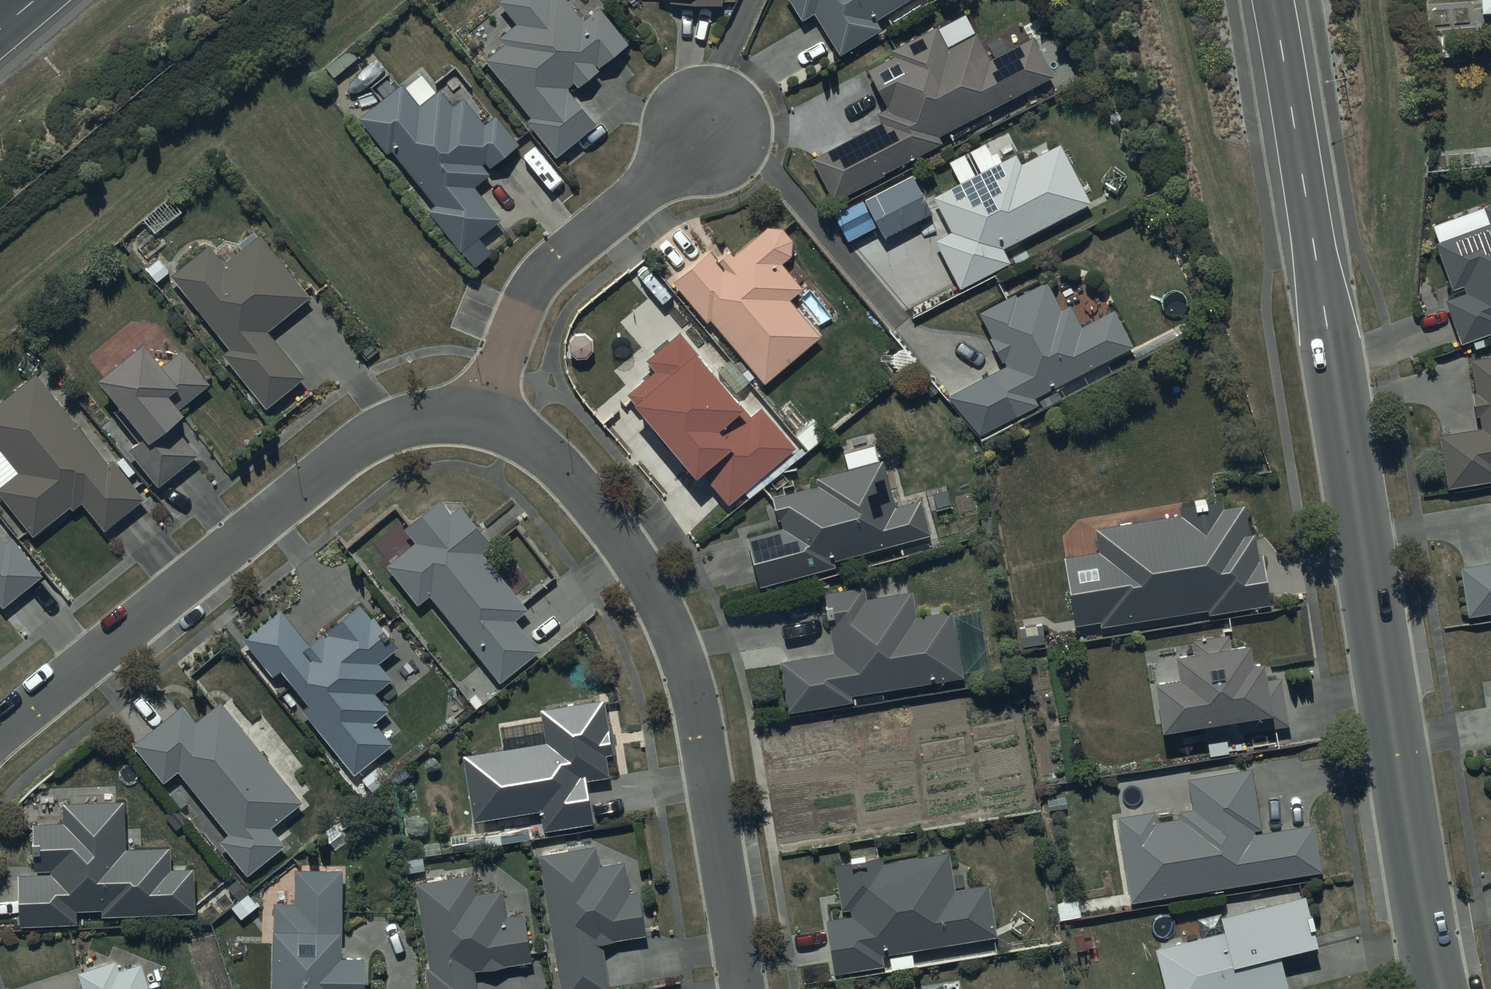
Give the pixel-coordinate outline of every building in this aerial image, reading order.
[(484,59),(531,117),(527,120),(556,157),(597,125),(567,88),(573,83),(577,87),(599,69),(598,67),(629,42),(600,7),(583,21),(567,0),(499,0),(498,1),(517,23),(499,37),(504,43),(484,59)] [(801,21),(812,13),(839,54),(879,28),(874,21),(906,0),(787,0),(801,21)] [(1480,12),(1490,11),(1490,0),(1479,0),(1480,12)] [(938,136),(1049,75),(1029,37),(989,59),(974,33),(947,48),(934,24),(888,50),(890,54),(864,69),(885,106),(875,112),(881,122),(812,160),(834,199),(941,140),(938,136)] [(402,84),(359,118),(386,154),(391,151),(434,205),(428,210),(461,251),(501,220),(475,186),(489,174),(482,165),(485,162),(489,168),(518,144),(496,115),(484,125),(463,98),(452,106),(439,89),(419,105),(402,84)] [(1001,248),(1088,202),(1057,144),(1020,163),(1014,151),(930,196),(949,231),(932,240),(959,288),(1008,262),(1001,248)] [(1481,207),(1487,223),(1434,242),(1451,289),(1462,285),(1464,291),(1444,299),(1460,343),(1490,332),(1490,204),(1481,207)] [(708,251),(671,280),(704,322),(708,319),(764,383),(820,335),(788,298),(800,288),(778,263),(787,255),(788,254),(788,253),(789,252),(790,251),(790,249),(790,248),(791,247),(791,245),(791,244),(791,243),(791,241),(790,240),(790,238),(789,237),(789,236),(788,235),(787,234),(786,232),(784,231),(783,230),(782,229),(781,228),(780,228),(779,227),(777,227),(776,226),(774,226),(773,226),(772,226),(770,226),(769,227),(768,227),(766,227),(765,228),(733,254),(729,248),(714,260),(708,251)] [(210,244),(171,274),(229,348),(223,353),(266,407),(303,378),(266,331),(310,297),(261,234),(258,236),(254,231),(235,247),(229,238),(215,250),(210,244)] [(1033,397),(1131,345),(1112,309),(1079,327),(1066,304),(1059,308),(1044,280),(1014,295),(1013,292),(976,312),(990,337),(987,338),(1000,362),(1003,361),(1005,365),(968,384),(991,427),(1036,403),(1033,397)] [(759,408),(749,417),(694,355),(697,353),(679,331),(645,360),(654,371),(627,394),(632,400),(630,401),(692,475),(697,470),(727,504),(793,448),(759,408)] [(143,344),(99,379),(144,437),(128,449),(157,487),(197,455),(171,424),(183,414),(180,410),(210,383),(180,350),(162,367),(143,344)] [(1437,434),(1447,487),(1490,479),(1490,356),(1469,360),(1474,391),(1471,392),(1475,416),(1479,415),(1481,427),(1437,434)] [(0,401),(0,449),(18,473),(0,486),(0,495),(33,536),(70,506),(73,510),(82,503),(105,531),(144,499),(112,459),(107,463),(35,373),(0,401)] [(833,566),(831,559),(928,531),(919,498),(894,505),(881,460),(814,479),(815,483),(771,496),(780,525),(745,536),(759,587),(833,566)] [(1096,551),(1063,556),(1075,624),(1099,620),(1100,625),(1205,608),(1206,614),(1268,604),(1253,532),(1247,533),(1241,503),(1222,507),(1221,498),(1179,505),(1181,514),(1093,528),(1096,551)] [(415,542),(387,564),(418,604),(430,595),(500,682),(539,650),(515,620),(527,610),(481,554),(492,545),(460,506),(451,513),(440,500),(405,529),(415,542)] [(2,607),(43,575),(11,535),(4,541),(0,535),(0,604),(2,607)] [(1490,611),(1490,562),(1460,567),(1467,615),(1490,611)] [(865,584),(822,592),(832,653),(778,662),(787,713),(850,702),(849,695),(962,675),(950,610),(914,617),(909,589),(867,597),(865,584)] [(279,610),(243,639),(273,677),(281,670),(309,704),(302,710),(353,774),(392,743),(375,722),(389,710),(375,692),(390,680),(377,664),(398,647),(373,616),(371,617),(360,604),(308,645),(279,610)] [(1176,678),(1152,681),(1159,731),(1235,719),(1237,733),(1287,726),(1280,677),(1263,679),(1260,661),(1250,663),(1247,643),(1229,646),(1228,634),(1192,640),(1193,651),(1172,655),(1176,678)] [(546,742),(463,755),(474,820),(540,810),(543,831),(592,824),(585,780),(608,777),(605,754),(613,752),(604,698),(541,707),(546,742)] [(182,705),(133,744),(163,783),(179,771),(227,835),(220,840),(246,875),(285,846),(270,827),(301,804),(220,702),(195,721),(182,705)] [(1129,902),(1319,871),(1311,825),(1254,834),(1253,827),(1259,826),(1250,769),(1186,779),(1191,808),(1180,809),(1181,817),(1155,821),(1154,810),(1116,816),(1129,902)] [(35,873),(18,874),(20,926),(77,923),(76,911),(102,910),(102,916),(195,912),(193,869),(171,869),(170,847),(126,849),(124,802),(63,804),(63,823),(33,824),(35,873)] [(541,852),(560,988),(608,988),(602,943),(645,937),(638,890),(629,891),(625,861),(600,865),(597,844),(541,852)] [(850,915),(825,919),(834,973),(883,965),(881,954),(997,935),(989,883),(954,889),(948,851),(881,862),(879,855),(833,863),(841,909),(849,908),(850,915)] [(275,902),(273,988),(363,988),(364,956),(341,955),(343,870),(295,869),(294,903),(275,902)] [(418,883),(429,965),(425,966),(428,988),(477,988),(474,969),(530,962),(523,913),(506,916),(502,889),(476,893),(473,874),(418,883)] [(1160,941),(1161,945),(1153,947),(1163,988),(1287,988),(1279,954),(1314,946),(1303,896),(1218,916),(1222,931),(1182,940),(1181,936),(1160,941)] [(141,964),(119,970),(116,960),(77,972),(82,988),(149,988),(141,964)]
